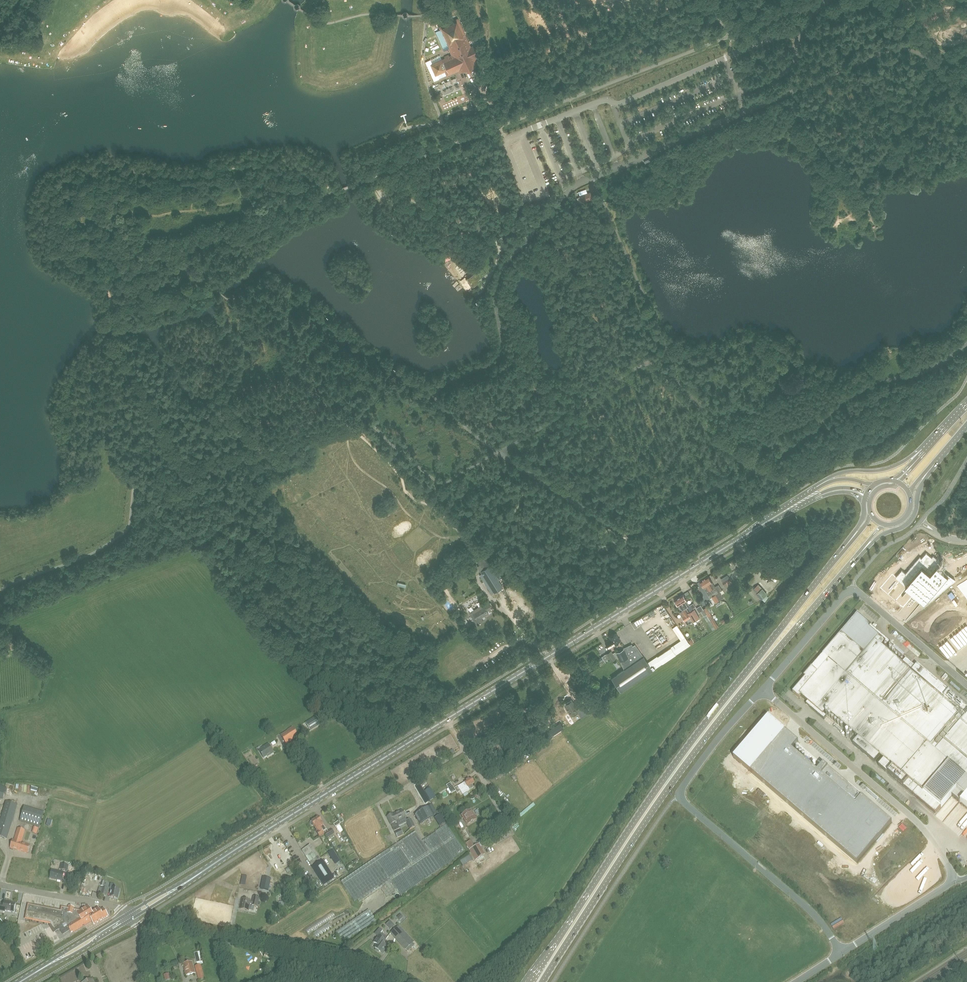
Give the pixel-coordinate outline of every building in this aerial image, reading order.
[(457,19),(440,27),(452,55),(449,57),(448,55),(444,57),(445,59),(431,65),(437,77),(458,68),(459,70),(461,69),(462,71),(467,69),(468,70),(471,69),(471,67),(476,65),(475,63),(477,62),(475,57),(477,56),(473,46),(470,47),(457,19)] [(593,198),(591,192),(588,194),(588,195),(583,197),(582,195),(579,196),(581,202),(593,198)] [(466,278),(472,286),(479,281),(478,280),(486,274),(479,264),(471,269),(473,273),(466,278)] [(930,601),(956,580),(954,579),(953,579),(937,565),(940,562),(941,562),(933,555),(933,556),(932,557),(926,552),(921,558),(920,557),(920,556),(905,573),(902,569),(897,575),(897,576),(896,577),(892,574),(880,588),(903,608),(915,594),(925,602),(927,599),(930,601)] [(485,557),(478,561),(480,565),(488,561),(485,557)] [(489,566),(481,571),(491,588),(489,589),(492,593),(493,592),(494,593),(503,587),(489,566)] [(731,581),(727,575),(720,579),(724,586),(731,581)] [(723,598),(716,586),(715,587),(708,576),(704,579),(711,590),(717,601),(723,598)] [(715,603),(717,601),(711,590),(704,579),(700,581),(710,598),(712,597),(715,603)] [(767,594),(758,584),(753,589),(762,599),(767,594)] [(683,594),(679,597),(686,608),(685,608),(688,613),(694,609),(694,608),(695,607),(693,603),(691,605),(690,605),(683,594)] [(679,597),(674,600),(680,609),(681,608),(682,610),(685,608),(686,608),(679,597)] [(484,607),(473,614),(477,619),(475,620),(478,624),(483,621),(481,618),(489,613),(487,611),(492,607),(489,602),(484,606),(484,607)] [(707,605),(702,608),(703,610),(706,615),(712,625),(716,623),(710,612),(711,611),(707,605)] [(688,613),(685,609),(682,611),(679,613),(685,622),(691,618),(688,613)] [(694,609),(688,613),(690,616),(694,621),(700,617),(695,609),(694,609)] [(793,693),(799,698),(801,696),(807,702),(806,704),(824,719),(826,716),(824,714),(827,711),(858,738),(853,744),(874,762),(880,756),(884,759),(878,766),(934,814),(936,811),(938,812),(941,808),(938,806),(938,805),(941,808),(952,795),(966,809),(966,707),(917,665),(916,667),(906,659),(902,663),(888,651),(890,648),(889,647),(886,649),(882,646),(885,642),(888,645),(890,642),(876,630),(876,629),(872,626),(861,616),(861,617),(858,614),(855,617),(804,677),(805,678),(793,693)] [(608,647),(620,640),(616,633),(609,637),(610,639),(605,642),(608,647)] [(624,670),(610,679),(619,692),(633,683),(634,683),(643,676),(652,671),(647,664),(637,647),(634,646),(633,646),(632,644),(623,648),(624,649),(616,653),(618,656),(624,670)] [(671,648),(657,657),(662,664),(675,655),(671,648)] [(616,653),(616,652),(612,654),(611,651),(601,657),(605,662),(609,660),(610,661),(618,656),(616,653)] [(584,705),(576,710),(575,707),(576,707),(572,700),(565,704),(567,707),(566,708),(571,716),(575,714),(575,715),(581,711),(584,715),(590,711),(587,706),(585,707),(584,705)] [(557,721),(560,720),(561,719),(559,717),(558,716),(557,716),(555,718),(555,717),(548,722),(551,726),(557,722),(557,721)] [(319,725),(315,717),(306,723),(310,730),(319,725)] [(734,757),(733,758),(734,758),(741,764),(857,863),(892,823),(863,798),(862,797),(861,797),(862,797),(860,799),(855,794),(857,792),(849,785),(848,785),(823,764),(817,771),(792,750),(799,743),(778,725),(768,717),(734,757)] [(549,738),(560,730),(564,728),(560,723),(552,728),(546,733),(549,738)] [(298,737),(292,728),(287,731),(288,731),(281,736),(286,744),(293,740),(293,741),(298,737)] [(270,755),(274,753),(269,744),(259,750),(264,758),(270,754),(270,755)] [(462,784),(458,787),(462,794),(473,788),(474,788),(473,787),(472,785),(474,783),(471,778),(464,782),(465,783),(462,784)] [(425,793),(420,785),(416,787),(421,796),(425,793)] [(428,789),(425,791),(430,800),(435,797),(433,793),(431,795),(428,789)] [(82,807),(83,803),(80,803),(81,799),(69,797),(68,804),(82,807)] [(411,801),(405,803),(408,812),(414,809),(411,801)] [(0,822),(0,837),(7,839),(13,822),(11,821),(16,805),(6,802),(0,822)] [(25,807),(20,821),(40,827),(44,813),(25,807)] [(431,814),(433,812),(430,807),(416,814),(420,823),(432,816),(431,814)] [(402,810),(387,817),(391,824),(394,831),(400,829),(398,824),(400,822),(399,820),(406,817),(402,810)] [(468,825),(476,819),(471,810),(462,815),(468,825)] [(327,830),(318,816),(315,819),(325,834),(327,838),(335,833),(332,829),(325,834),(324,832),(327,830)] [(325,834),(315,819),(311,821),(317,830),(318,832),(317,833),(320,837),(325,834)] [(415,827),(411,819),(406,822),(410,829),(415,827)] [(416,831),(341,881),(355,902),(357,900),(359,903),(380,888),(388,898),(398,891),(402,896),(455,861),(453,858),(464,851),(447,824),(422,841),(416,831)] [(25,830),(18,828),(14,840),(13,840),(10,848),(28,853),(30,845),(21,842),(25,830)] [(400,829),(395,832),(398,838),(404,835),(400,829)] [(471,841),(466,844),(470,849),(475,846),(471,841)] [(351,852),(347,853),(346,844),(340,844),(341,861),(351,861),(351,852)] [(321,861),(310,845),(302,850),(312,867),(321,861)] [(478,845),(470,850),(476,860),(484,855),(478,845)] [(323,861),(312,867),(323,885),(334,878),(323,861)] [(67,871),(68,865),(62,864),(61,869),(62,870),(62,872),(52,870),(50,878),(62,881),(64,873),(64,872),(64,870),(67,871)] [(271,878),(263,877),(260,889),(268,890),(271,878)] [(118,897),(120,890),(114,888),(114,884),(111,884),(110,888),(111,888),(111,892),(110,897),(117,899),(118,897)] [(102,888),(99,888),(98,893),(101,894),(100,895),(106,896),(108,890),(102,888)] [(257,906),(259,898),(253,897),(252,902),(250,901),(251,900),(242,899),(240,909),(249,911),(250,904),(252,904),(252,905),(257,906)] [(16,904),(9,902),(9,901),(5,900),(4,905),(0,904),(0,905),(0,911),(5,912),(5,910),(14,912),(16,904)] [(94,924),(108,916),(104,909),(100,911),(98,908),(91,912),(91,911),(91,909),(90,909),(88,906),(86,907),(80,911),(62,907),(61,911),(29,905),(26,918),(50,923),(51,924),(50,924),(50,925),(52,929),(54,928),(60,939),(71,932),(90,921),(90,922),(92,921),(94,924)] [(395,926),(390,921),(386,925),(390,930),(395,926)] [(414,942),(399,925),(390,933),(405,950),(406,949),(408,951),(415,945),(413,943),(414,942)] [(383,943),(387,938),(381,933),(383,930),(379,928),(378,930),(381,932),(374,942),(376,944),(376,945),(377,946),(375,948),(376,949),(376,950),(378,952),(379,952),(379,951),(380,952),(385,945),(383,943)] [(203,964),(200,951),(194,953),(197,965),(201,964),(203,964)] [(186,975),(195,973),(192,962),(183,964),(186,975)] [(198,981),(205,980),(203,965),(196,966),(198,981)]
